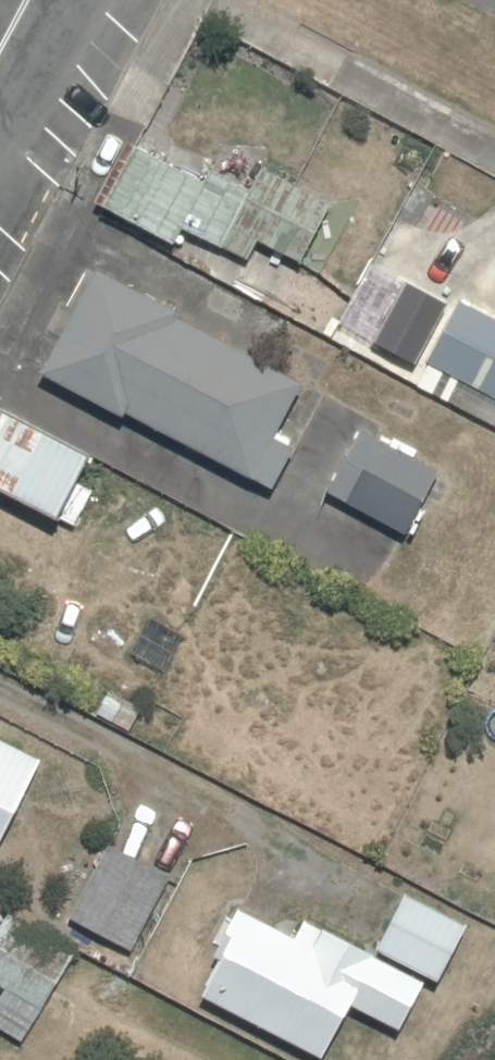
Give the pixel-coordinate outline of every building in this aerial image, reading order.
[(130,142),(96,201),(170,243),(180,227),(241,262),(254,240),(294,263),(328,204),(254,161),(239,188),(204,168),(196,180),(130,142)] [(416,354),(494,397),(494,315),(451,291),(457,281),(440,272),(419,312),(435,321),(416,354)] [(310,376),(110,276),(59,376),(273,483),(298,433),(285,427),(310,376)] [(69,526),(97,470),(80,461),(86,449),(0,404),(0,491),(69,526)] [(446,476),(356,436),(329,502),(419,537),(446,476)] [(39,757),(0,737),(0,833),(39,757)] [(108,841),(66,915),(139,956),(176,892),(161,883),(166,874),(108,841)] [(460,924),(397,890),(365,948),(300,913),(287,938),(229,907),(189,982),(318,1052),(346,1001),(393,1026),(422,973),(431,978),(460,924)] [(0,923),(0,984),(4,986),(0,993),(0,1025),(24,1039),(73,954),(5,914),(0,923)]
